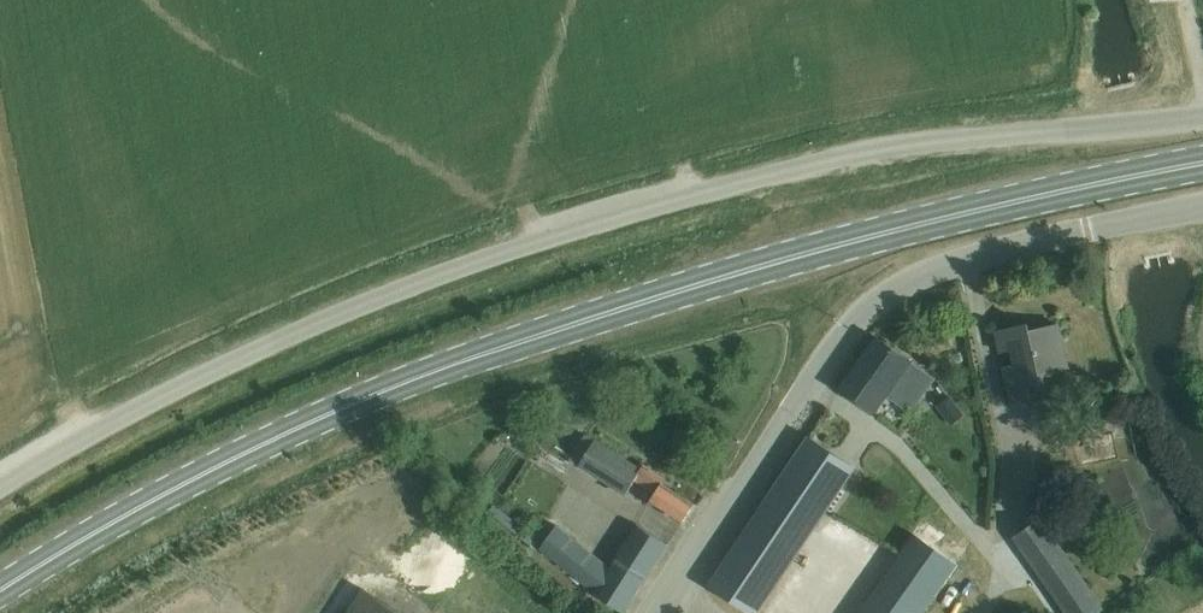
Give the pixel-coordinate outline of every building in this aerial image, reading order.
[(1046,372),(1069,367),(1060,326),(1033,332),(1031,325),(998,332),(1002,352),(1013,350),(1017,368),(1005,371),(1013,405),(1032,401),(1028,386),(1048,382),(1046,372)] [(911,412),(934,381),(878,338),(842,386),(876,412),(889,395),(911,412)] [(950,396),(937,406),(951,425),(965,414),(950,396)] [(708,586),(749,612),(757,612),(857,468),(811,436),(708,586)] [(680,526),(693,509),(662,485),(663,482),(639,467),(637,471),(585,437),(570,460),(624,495),(629,487),(635,491),(638,486),(653,496),(648,505),(680,526)] [(1103,610),(1040,519),(1017,535),(1070,612),(1099,612),(1103,610)] [(666,545),(638,527),(609,569),(556,527),(539,551),(599,599),(620,612),(622,612),(666,545)] [(859,612),(923,612),(958,563),(915,533),(859,612)] [(365,589),(350,612),(401,612),(365,589)]
